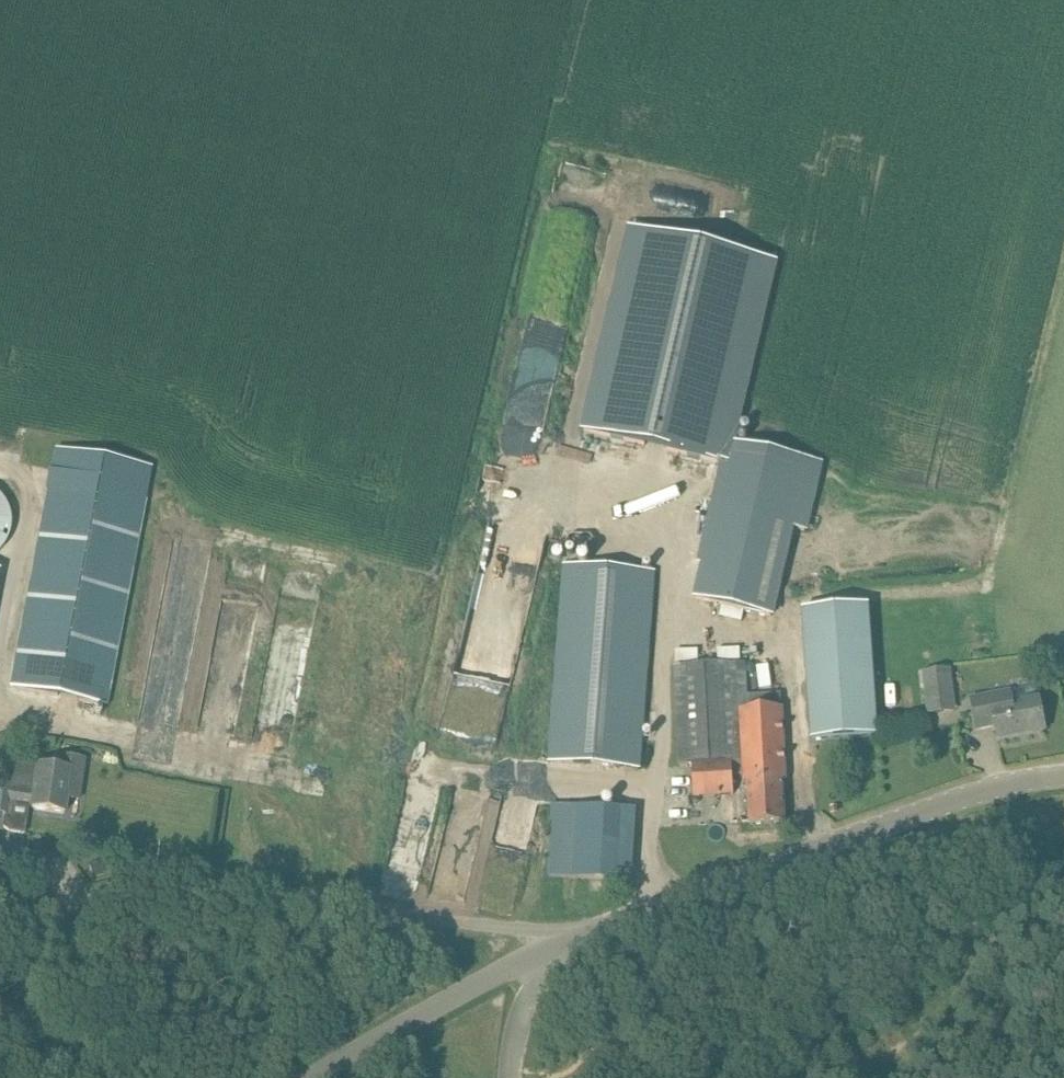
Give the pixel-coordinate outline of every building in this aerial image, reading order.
[(728,464),(776,262),(632,228),(585,431),(728,464)] [(696,599),(772,616),(792,528),(805,531),(821,462),(734,443),(696,599)] [(56,451),(11,687),(105,705),(150,469),(56,451)] [(3,549),(7,543),(10,536),(11,530),(11,528),(11,521),(10,513),(7,506),(3,500),(0,497),(0,552),(3,549)] [(640,768),(655,573),(564,566),(549,761),(640,768)] [(878,736),(869,605),(803,610),(812,741),(878,736)] [(787,781),(782,692),(748,694),(746,662),(675,666),(680,766),(687,765),(689,797),(734,794),(733,772),(744,772),(744,779),(748,779),(750,825),(785,823),(783,781),(787,781)] [(955,712),(950,668),(924,672),(929,715),(955,712)] [(1045,729),(1039,697),(1013,702),(1011,690),(971,698),(977,729),(995,726),(998,739),(1045,729)] [(79,790),(84,759),(56,755),(54,769),(15,764),(13,780),(0,778),(0,814),(8,815),(10,804),(32,807),(32,808),(65,813),(67,800),(78,802),(79,790)] [(553,804),(550,855),(549,877),(574,878),(577,806),(553,804)]
